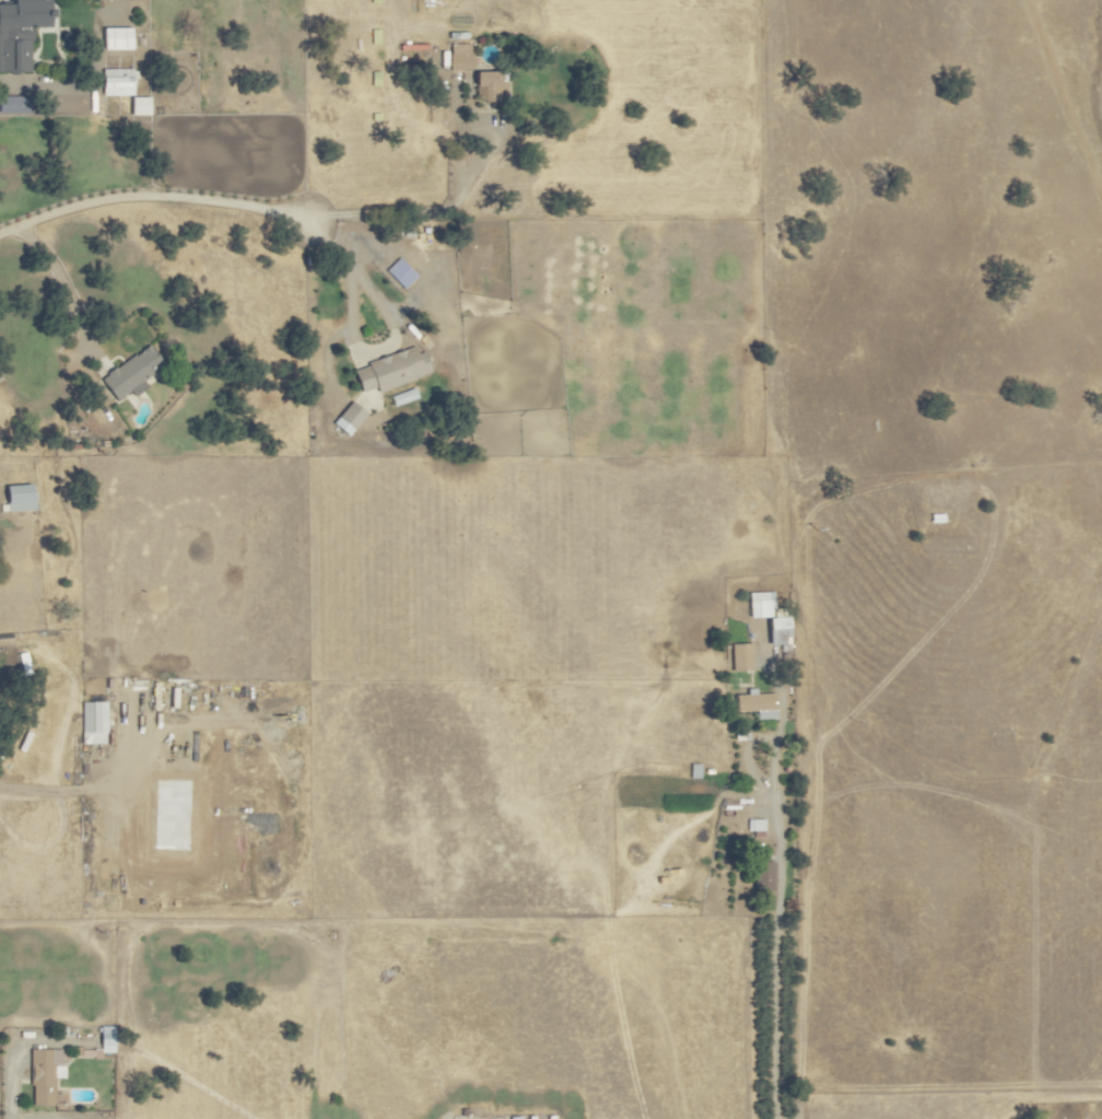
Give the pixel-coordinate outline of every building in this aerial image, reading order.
[(49,0),(12,0),(12,4),(0,4),(0,71),(30,71),(30,26),(49,26),(49,0)] [(131,28),(102,28),(103,50),(131,50),(131,28)] [(449,44),(449,70),(472,70),(472,44),(449,44)] [(101,96),(134,96),(134,69),(102,69),(101,96)] [(476,71),(476,101),(500,101),(500,71),(476,71)] [(0,97),(0,114),(30,114),(30,96),(0,97)] [(131,116),(149,115),(149,97),(130,97),(131,116)] [(385,271),(403,290),(417,277),(399,257),(385,271)] [(135,396),(148,387),(143,380),(163,365),(148,344),(100,381),(116,402),(131,391),(135,396)] [(377,392),(432,374),(424,351),(416,354),(414,348),(353,368),(361,393),(376,388),(377,392)] [(390,396),(393,407),(418,400),(415,389),(390,396)] [(347,437),(367,414),(352,401),(332,424),(347,437)] [(5,485),(7,512),(34,511),(33,484),(5,485)] [(774,617),(773,592),(748,593),(749,618),(774,617)] [(768,618),(769,646),(790,645),(789,617),(768,618)] [(751,670),(750,644),(731,644),(731,671),(751,670)] [(747,695),(735,695),(736,712),(756,712),(756,720),(776,720),(775,692),(747,693),(747,695)] [(81,744),(106,744),(106,703),(81,703),(81,744)] [(764,820),(747,820),(747,832),(764,832),(764,820)] [(774,863),(755,862),(754,891),(773,892),(774,863)] [(113,1054),(114,1026),(100,1026),(100,1053),(113,1054)] [(62,1079),(62,1050),(31,1050),(30,1106),(53,1106),(53,1079),(62,1079)]
